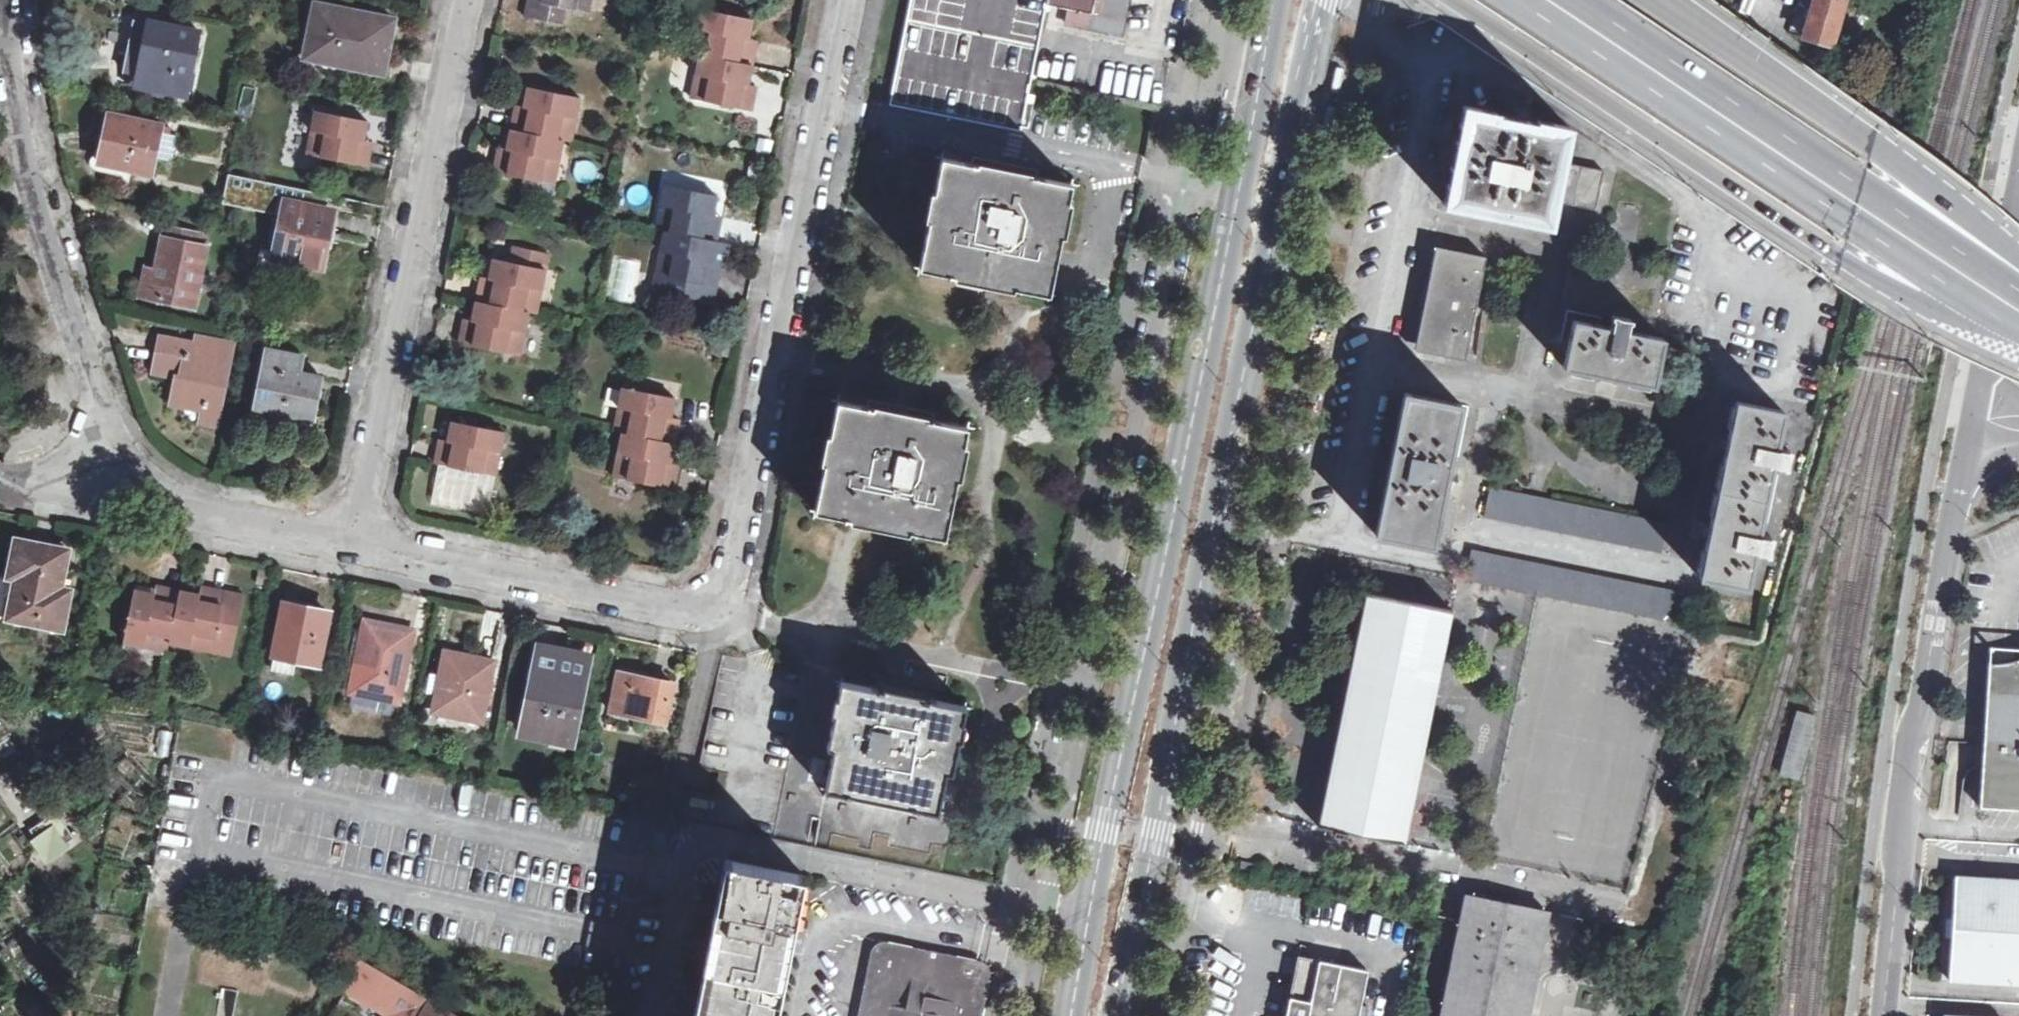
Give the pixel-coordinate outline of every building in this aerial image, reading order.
[(543,3),(528,0),(525,16),(563,24),(566,7),(543,3)] [(566,7),(589,12),(592,0),(528,0),(543,3),(566,7)] [(893,84),(889,104),(1021,131),(1032,78),(1047,4),(1048,0),(911,0),(893,84)] [(1047,4),(1069,9),(1066,23),(1121,35),(1128,0),(1048,0),(1047,4)] [(1181,5),(1155,0),(1128,0),(1121,35),(1172,45),(1181,5)] [(1832,45),(1845,0),(1814,0),(1810,11),(1803,37),(1832,45)] [(305,57),(383,73),(394,19),(316,3),(305,57)] [(700,8),(692,52),(700,54),(752,65),(757,42),(749,40),(753,19),(700,8)] [(149,21),(138,77),(169,84),(168,92),(187,95),(200,31),(149,21)] [(691,98),(752,111),(757,86),(748,84),(752,65),(700,54),(691,98)] [(1337,71),(1332,97),(1340,98),(1345,72),(1337,71)] [(236,113),(249,117),(257,88),(243,84),(236,113)] [(524,107),(516,105),(511,129),(564,140),(572,141),(581,98),(528,87),(524,107)] [(1561,162),(1569,125),(1537,120),(1537,122),(1530,121),(1501,115),(1494,114),(1495,111),(1463,105),(1444,203),(1507,215),(1550,223),(1555,200),(1561,162)] [(368,166),(372,143),(364,141),(368,120),(315,110),(307,154),(368,166)] [(109,114),(99,161),(117,166),(134,169),(151,172),(155,156),(159,134),(161,124),(109,114)] [(507,149),(499,148),(494,171),(555,183),(564,140),(511,129),(507,149)] [(159,134),(155,156),(175,161),(180,137),(159,134)] [(1073,183),(952,159),(941,157),(929,222),(919,268),(980,280),(1051,294),(1059,251),(1073,183)] [(1561,162),(1555,200),(1594,209),(1598,192),(1601,172),(1602,169),(1561,162)] [(117,166),(114,179),(131,184),(134,169),(117,166)] [(318,271),(329,210),(326,209),(329,194),(229,174),(222,208),(280,219),(272,262),(302,268),(318,271)] [(665,184),(656,229),(665,230),(717,241),(722,217),(713,215),(718,195),(665,184)] [(209,237),(166,228),(157,271),(152,295),(195,304),(209,237)] [(734,244),(717,241),(665,230),(656,274),(669,277),(666,290),(714,300),(722,262),(730,264),(734,244)] [(546,269),(549,254),(517,248),(515,263),(493,259),(489,279),(481,277),(476,301),(490,304),(528,311),(537,313),(546,269)] [(1440,354),(1440,355),(1466,360),(1467,355),(1487,257),(1468,253),(1468,254),(1462,252),(1461,258),(1437,254),(1419,344),(1441,348),(1440,354)] [(302,268),(272,262),(269,275),(297,280),(300,278),(302,268)] [(157,271),(146,268),(141,293),(152,295),(157,271)] [(666,290),(669,277),(656,274),(653,287),(666,290)] [(521,348),(528,311),(490,304),(476,301),(472,320),(464,319),(459,343),(520,355),(521,348)] [(1564,367),(1654,385),(1663,338),(1625,330),(1627,318),(1614,316),(1611,327),(1573,320),(1564,367)] [(160,337),(159,341),(158,346),(155,364),(177,369),(171,402),(203,408),(201,421),(217,424),(224,391),(234,344),(197,337),(195,344),(160,337)] [(256,406),(312,418),(320,378),(299,374),(302,357),(268,350),(256,406)] [(623,387),(614,431),(622,432),(675,443),(679,419),(671,417),(675,398),(623,387)] [(1405,393),(1377,534),(1432,545),(1461,405),(1405,393)] [(850,518),(946,538),(969,426),(837,399),(814,511),(850,518)] [(1787,450),(1775,448),(1782,410),(1736,401),(1700,576),(1746,586),(1754,549),(1767,551),(1770,537),(1757,534),(1772,462),(1784,465),(1787,450)] [(452,421),(448,441),(440,439),(435,463),(496,475),(505,432),(452,421)] [(675,443),(622,432),(613,476),(674,489),(679,465),(671,463),(675,443)] [(1490,487),(1485,515),(1663,552),(1669,523),(1490,487)] [(9,576),(4,575),(0,598),(0,611),(9,612),(8,617),(61,626),(68,587),(60,585),(67,545),(15,537),(9,576)] [(1691,614),(1695,594),(1473,548),(1466,579),(1696,626),(1698,615),(1691,614)] [(181,590),(156,585),(154,593),(135,590),(125,641),(170,650),(172,641),(181,590)] [(181,590),(172,641),(214,649),(225,591),(202,586),(201,594),(181,590)] [(1365,594),(1318,824),(1318,826),(1335,829),(1334,834),(1346,837),(1347,832),(1402,843),(1401,841),(1449,609),(1366,592),(1365,594)] [(278,656),(318,664),(329,613),(285,605),(275,656),(278,656)] [(365,620),(351,694),(400,703),(414,629),(365,620)] [(540,646),(524,729),(573,738),(589,655),(540,646)] [(446,652),(434,713),(482,722),(494,661),(446,652)] [(278,656),(275,672),(315,679),(318,664),(278,656)] [(2014,660),(2008,660),(2002,662),(1996,662),(1990,663),(1989,663),(1985,726),(1989,726),(1987,743),(1984,742),(1980,807),(2018,809),(2018,658),(2014,660)] [(619,672),(611,711),(666,722),(674,682),(619,672)] [(834,748),(826,789),(938,812),(947,771),(952,773),(966,706),(842,681),(831,731),(828,747),(834,748)] [(157,713),(159,703),(139,699),(137,709),(157,713)] [(1798,711),(1780,773),(1799,778),(1815,715),(1798,711)] [(57,814),(27,835),(47,864),(77,844),(57,814)] [(805,875),(726,859),(694,1015),(777,1015),(805,875)] [(1950,980),(2018,984),(2018,879),(1955,875),(1950,980)] [(1443,1015),(1526,1015),(1547,911),(1468,895),(1443,1015)] [(883,954),(871,1015),(973,1015),(981,974),(977,970),(886,952),(883,954)] [(1370,1005),(1362,1004),(1369,969),(1297,956),(1285,1015),(1368,1015),(1370,1005)] [(361,958),(347,983),(401,1013),(406,1015),(426,1015),(435,1000),(361,958)] [(426,1015),(463,1015),(453,1011),(435,1000),(426,1015)]
